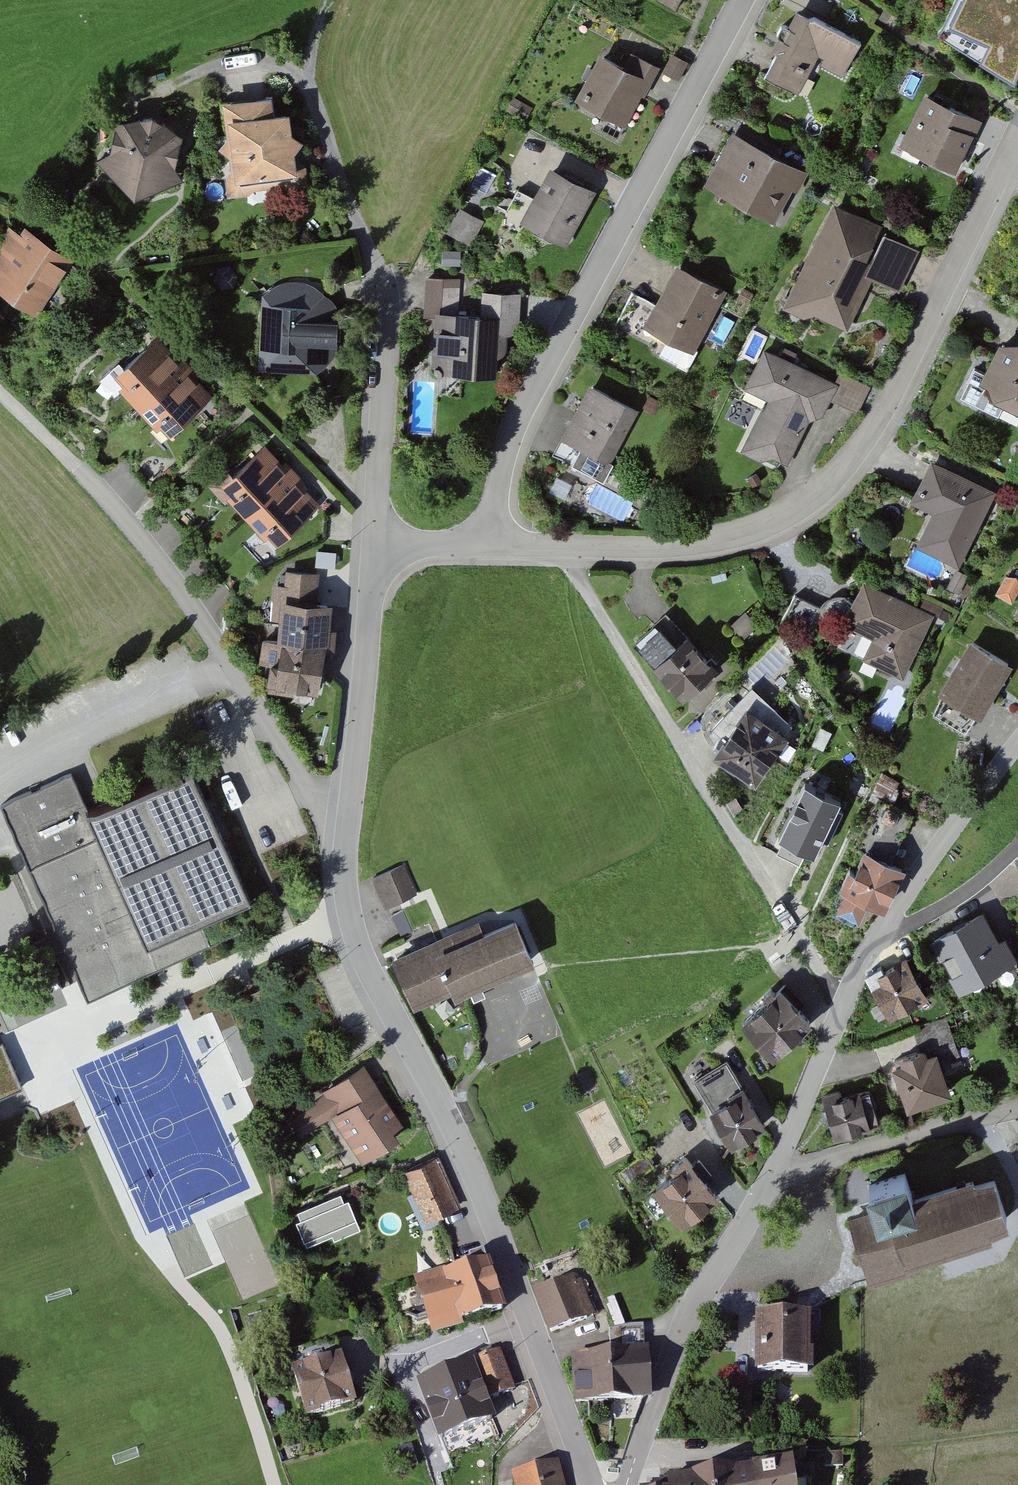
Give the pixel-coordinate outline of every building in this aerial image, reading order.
[(678,13),(685,0),(655,0),(678,13)] [(942,37),(1010,82),(1017,65),(1017,0),(959,0),(942,37)] [(865,45),(800,13),(769,76),(805,94),(820,64),(849,78),(865,45)] [(623,71),(598,58),(574,103),(629,132),(662,70),(632,54),(623,71)] [(687,65),(674,59),(667,74),(680,79),(687,65)] [(983,127),(923,98),(896,153),(956,182),(983,127)] [(272,100),(221,103),(228,198),(309,192),(307,170),(297,164),(297,149),(289,138),(287,117),(274,118),(272,100)] [(135,118),(109,127),(99,168),(125,201),(180,187),(181,175),(172,173),(172,156),(184,145),(151,119),(135,118)] [(808,176),(730,136),(704,187),(782,227),(808,176)] [(594,196),(550,171),(520,223),(565,248),(594,196)] [(885,230),(830,205),(783,309),(848,338),(872,284),(903,297),(922,254),(883,236),(885,230)] [(448,236),(470,246),(482,220),(460,209),(448,236)] [(12,228),(0,245),(0,291),(34,315),(72,262),(23,227),(19,234),(12,228)] [(656,303),(635,292),(622,317),(694,356),(728,292),(677,265),(656,303)] [(464,279),(429,278),(429,319),(434,319),(434,376),(494,377),(493,361),(525,330),(524,295),(464,295),(464,279)] [(287,286),(269,294),(259,303),(256,367),(270,378),(303,382),(324,373),(338,361),(337,342),(335,312),(326,297),(314,285),(287,286)] [(214,400),(153,335),(106,379),(167,444),(214,400)] [(1008,336),(978,393),(1017,414),(1017,341),(1008,336)] [(837,384),(762,351),(742,395),(765,405),(747,446),(791,465),(812,417),(821,421),(837,384)] [(639,413),(588,386),(558,443),(609,470),(639,413)] [(321,508),(262,446),(214,491),(273,553),(321,508)] [(997,490),(930,456),(911,494),(933,506),(915,542),(959,564),(997,490)] [(320,576),(287,574),(286,590),(274,589),(270,692),(319,694),(320,655),(332,656),(333,632),(327,632),(329,605),(319,605),(320,576)] [(933,621),(866,586),(835,645),(903,680),(933,621)] [(796,601),(789,627),(817,634),(824,609),(796,601)] [(671,617),(635,642),(676,699),(711,674),(671,617)] [(1011,666),(968,641),(934,699),(977,724),(1011,666)] [(784,739),(742,709),(708,757),(750,787),(784,739)] [(72,775),(1,805),(16,840),(87,1000),(210,946),(199,921),(250,899),(190,762),(87,808),(72,775)] [(829,826),(788,801),(763,845),(804,869),(829,826)] [(900,871),(855,850),(825,914),(853,926),(862,908),(879,916),(900,871)] [(405,864),(374,875),(386,907),(417,896),(405,864)] [(391,913),(401,933),(414,927),(404,907),(391,913)] [(516,913),(437,945),(434,937),(393,953),(414,1004),(455,987),(456,991),(461,989),(473,984),(535,959),(516,913)] [(981,916),(929,942),(953,988),(1007,961),(997,941),(994,943),(981,916)] [(905,963),(866,984),(886,1021),(925,1000),(905,963)] [(806,1028),(777,993),(735,1028),(764,1063),(806,1028)] [(930,1055),(890,1068),(905,1113),(948,1098),(938,1069),(960,1062),(948,1023),(922,1032),(930,1055)] [(730,1063),(691,1082),(724,1149),(763,1130),(730,1063)] [(408,1137),(361,1069),(322,1095),(324,1099),(283,1126),(295,1144),(331,1120),(362,1167),(408,1137)] [(858,1095),(822,1104),(832,1143),(868,1133),(858,1095)] [(439,1157),(405,1171),(426,1220),(459,1205),(439,1157)] [(720,1203),(686,1161),(647,1191),(681,1233),(720,1203)] [(890,1184),(849,1196),(856,1221),(847,1224),(866,1289),(909,1276),(906,1265),(983,1242),(981,1234),(999,1228),(986,1184),(965,1190),(964,1186),(896,1206),(890,1184)] [(341,1191),(298,1209),(301,1216),(296,1218),(306,1243),(332,1232),(334,1236),(360,1226),(348,1197),(344,1199),(341,1191)] [(486,1263),(413,1283),(429,1337),(501,1317),(486,1263)] [(583,1275),(540,1291),(556,1333),(599,1317),(583,1275)] [(811,1317),(756,1315),(754,1375),(808,1377),(811,1317)] [(646,1350),(609,1351),(611,1405),(648,1404),(646,1350)] [(574,1406),(611,1405),(609,1351),(572,1353),(574,1406)] [(502,1354),(471,1363),(483,1401),(514,1391),(502,1354)] [(341,1359),(287,1376),(301,1422),(355,1406),(341,1359)] [(789,1455),(668,1473),(670,1484),(793,1484),(789,1455)] [(514,1472),(516,1484),(567,1484),(562,1462),(514,1472)]
